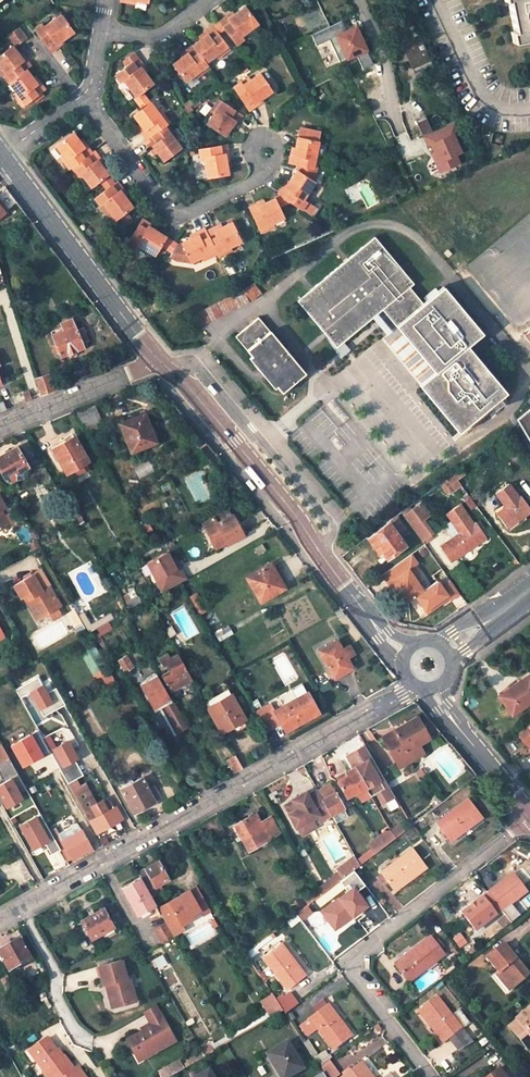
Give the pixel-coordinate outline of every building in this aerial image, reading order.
[(513,30),(516,41),(529,38),(529,0),(507,0),(513,30)] [(245,4),(228,17),(227,15),(219,21),(224,27),(236,43),(244,38),(242,35),(258,22),(245,4)] [(61,15),(45,27),(42,24),(35,29),(52,52),(59,46),(57,44),(74,32),(61,15)] [(219,21),(212,26),(218,33),(224,27),(219,21)] [(370,49),(358,23),(338,31),(336,25),(313,34),(317,42),(329,37),(340,62),(370,49)] [(411,69),(430,63),(417,24),(398,31),(411,69)] [(7,34),(15,45),(27,37),(19,26),(7,34)] [(207,34),(193,45),(206,62),(220,51),(222,54),(230,49),(218,33),(212,26),(205,32),(207,34)] [(28,67),(30,65),(24,57),(22,59),(11,44),(0,53),(0,65),(5,71),(2,74),(7,82),(8,81),(26,68),(28,67)] [(187,53),(173,64),(186,80),(200,70),(203,73),(210,67),(206,62),(193,45),(185,50),(187,53)] [(134,51),(123,60),(127,65),(138,57),(134,51)] [(153,83),(141,66),(143,64),(138,57),(127,65),(115,73),(121,81),(123,79),(136,96),(143,91),(153,83)] [(26,68),(8,81),(19,96),(16,98),(21,105),(44,88),(38,81),(36,83),(26,68)] [(260,72),(243,84),(241,81),(233,86),(249,110),(257,104),(256,102),(273,90),(260,72)] [(136,96),(134,97),(142,108),(151,101),(143,91),(136,96)] [(226,135),(236,120),(238,122),(243,114),(219,99),(214,107),(217,108),(207,123),(226,135)] [(162,116),(151,101),(142,108),(133,114),(144,129),(142,130),(147,138),(168,123),(170,121),(165,114),(162,116)] [(427,117),(418,120),(439,173),(462,164),(457,153),(463,151),(455,131),(459,130),(455,121),(432,130),(427,117)] [(153,145),(164,159),(181,147),(170,133),(174,130),(168,123),(147,138),(145,140),(151,146),(153,145)] [(83,147),(79,140),(73,132),(56,145),(66,159),(63,161),(69,169),(72,167),(84,158),(92,152),(86,145),(83,147)] [(315,157),(319,140),(298,135),(294,153),(292,153),(290,162),(292,162),(317,167),(319,158),(315,157)] [(207,176),(229,173),(225,153),(229,152),(228,143),(199,147),(201,156),(204,156),(207,176)] [(80,172),(90,186),(99,180),(108,174),(97,159),(99,157),(94,150),(92,152),(84,158),(72,167),(77,174),(80,172)] [(305,198),(316,181),(298,169),(287,186),(285,185),(279,193),(281,194),(288,199),(303,208),(308,200),(305,198)] [(114,182),(108,174),(99,180),(106,189),(114,182)] [(102,202),(114,219),(132,206),(119,190),(122,188),(117,180),(114,182),(106,189),(94,197),(99,205),(102,202)] [(281,194),(276,197),(279,203),(288,199),(281,194)] [(276,197),(260,204),(259,202),(251,206),(263,231),(271,227),(269,224),(286,217),(279,203),(276,197)] [(22,210),(16,214),(21,220),(26,216),(22,210)] [(167,235),(148,224),(149,222),(142,218),(127,242),(135,246),(137,243),(155,254),(161,244),(167,235)] [(226,247),(243,240),(233,221),(216,228),(215,226),(207,230),(218,253),(219,255),(228,251),(226,247)] [(121,224),(120,222),(109,230),(111,232),(121,224)] [(123,227),(121,224),(111,232),(112,234),(123,227)] [(192,261),(208,253),(210,257),(218,253),(207,230),(206,227),(197,231),(198,234),(180,243),(174,239),(173,240),(168,249),(173,251),(170,255),(176,259),(192,261)] [(167,235),(161,244),(168,249),(173,240),(167,235)] [(374,237),(297,300),(336,346),(382,308),(435,372),(420,384),(458,431),(505,392),(467,346),(481,333),(442,286),(423,303),(408,286),(413,283),(374,237)] [(163,281),(154,288),(160,296),(169,289),(163,281)] [(231,295),(192,314),(199,326),(237,307),(231,295)] [(305,373),(258,317),(235,336),(252,356),(249,358),(274,388),(277,386),(282,392),(305,373)] [(64,331),(52,335),(60,356),(83,348),(80,341),(75,331),(71,320),(61,324),(64,331)] [(80,341),(86,339),(81,328),(75,331),(80,341)] [(52,390),(47,375),(36,379),(41,394),(52,390)] [(24,393),(27,400),(39,395),(37,388),(24,393)] [(94,406),(77,413),(83,422),(98,416),(94,406)] [(529,407),(515,419),(529,444),(529,408),(529,407)] [(144,413),(120,424),(131,451),(156,441),(144,413)] [(87,431),(102,425),(98,416),(83,422),(87,431)] [(72,432),(47,446),(56,460),(59,458),(66,472),(69,470),(73,478),(88,469),(84,462),(88,460),(72,432)] [(221,461),(206,442),(201,446),(203,449),(202,450),(215,466),(221,461)] [(0,455),(0,469),(6,478),(10,480),(14,478),(14,472),(27,465),(16,446),(0,455)] [(44,465),(36,470),(46,488),(55,483),(44,465)] [(464,472),(461,467),(453,473),(457,478),(464,472)] [(496,494),(505,507),(496,513),(507,527),(529,510),(529,507),(521,495),(518,496),(509,484),(496,494)] [(9,524),(1,510),(5,508),(0,499),(0,529),(9,524)] [(450,561),(486,537),(476,522),(473,524),(459,503),(446,513),(452,520),(447,524),(447,530),(453,538),(440,546),(450,561)] [(417,516),(409,505),(400,512),(408,523),(417,516)] [(78,526),(84,523),(76,507),(70,510),(78,526)] [(244,535),(232,515),(217,523),(213,517),(203,522),(216,548),(226,543),(227,544),(244,535)] [(402,530),(393,518),(388,521),(389,522),(398,534),(402,530)] [(389,522),(368,538),(379,552),(382,550),(388,557),(405,544),(398,534),(389,522)] [(163,592),(186,579),(179,567),(176,569),(171,561),(167,553),(147,564),(163,592)] [(420,572),(410,557),(381,576),(401,606),(413,598),(426,617),(460,594),(449,578),(441,584),(438,580),(423,590),(413,576),(420,572)] [(179,567),(175,559),(171,561),(176,569),(179,567)] [(270,562),(246,576),(260,601),(285,587),(270,562)] [(42,569),(14,583),(21,596),(27,593),(34,605),(31,606),(38,618),(41,616),(57,608),(61,606),(42,569)] [(57,608),(41,616),(43,620),(59,611),(57,608)] [(335,611),(338,617),(344,614),(341,608),(335,611)] [(176,633),(171,625),(165,629),(169,637),(176,633)] [(337,640),(318,651),(333,677),(352,667),(347,657),(354,653),(349,645),(341,648),(337,640)] [(124,655),(119,648),(113,651),(118,659),(124,655)] [(167,653),(159,658),(163,665),(167,662),(171,669),(163,674),(171,690),(192,678),(178,654),(170,658),(167,653)] [(133,667),(126,654),(124,655),(118,659),(125,671),(133,667)] [(529,673),(507,689),(499,695),(512,714),(529,702),(529,674),(529,673)] [(16,689),(21,697),(30,692),(43,716),(44,715),(46,718),(54,714),(52,711),(66,703),(57,687),(47,692),(38,676),(16,689)] [(187,725),(171,696),(169,698),(156,676),(141,684),(154,706),(160,702),(177,731),(187,725)] [(507,689),(506,686),(497,692),(499,695),(507,689)] [(227,688),(205,701),(208,707),(231,693),(227,688)] [(285,730),(318,712),(307,692),(274,711),(270,704),(255,712),(266,731),(281,723),(285,730)] [(222,732),(246,719),(231,693),(208,707),(222,732)] [(418,716),(407,722),(409,725),(398,732),(396,729),(383,737),(401,766),(418,756),(413,747),(420,743),(430,737),(418,716)] [(518,734),(525,742),(529,739),(529,724),(518,734)] [(43,756),(51,752),(38,729),(11,744),(23,765),(41,755),(43,756)] [(83,774),(74,758),(77,757),(67,740),(50,750),(68,782),(75,778),(83,774)] [(0,744),(0,763),(10,758),(2,743),(0,744)] [(425,752),(420,743),(413,747),(418,756),(425,752)] [(379,786),(374,777),(381,772),(365,745),(348,756),(355,767),(346,773),(348,776),(338,781),(348,798),(357,792),(360,797),(379,786)] [(227,759),(234,772),(242,768),(235,755),(227,759)] [(10,759),(0,765),(0,774),(4,781),(0,784),(0,794),(7,808),(23,799),(20,793),(27,788),(10,759)] [(396,764),(385,771),(391,782),(403,775),(396,764)] [(142,776),(121,788),(134,811),(162,796),(156,785),(149,789),(142,776)] [(122,818),(115,806),(112,807),(107,798),(96,804),(85,784),(80,786),(75,778),(68,782),(89,821),(91,820),(97,832),(122,818)] [(344,808),(330,784),(318,791),(332,815),(344,808)] [(318,791),(317,790),(308,795),(304,798),(301,794),(292,799),(293,801),(285,805),(289,813),(288,814),(296,827),(297,827),(300,831),(306,833),(317,827),(316,824),(313,819),(319,815),(322,820),(332,815),(318,791)] [(351,803),(360,797),(357,792),(348,798),(351,803)] [(468,799),(437,823),(450,840),(481,817),(468,799)] [(41,814),(21,825),(34,848),(44,842),(48,848),(51,853),(60,848),(40,812),(41,814)] [(255,812),(234,824),(248,849),(279,831),(271,816),(261,822),(255,812)] [(316,824),(322,820),(319,815),(313,819),(316,824)] [(400,823),(367,842),(373,852),(406,833),(400,823)] [(67,861),(92,847),(82,829),(62,840),(55,827),(50,830),(67,861)] [(44,842),(34,848),(37,854),(48,848),(44,842)] [(412,849),(381,872),(395,890),(425,867),(412,849)] [(353,856),(337,868),(344,877),(359,864),(353,856)] [(168,878),(158,860),(138,871),(141,877),(148,889),(168,878)] [(321,894),(343,878),(338,873),(319,890),(321,894)] [(502,910),(526,892),(512,874),(489,892),(502,910)] [(141,877),(123,887),(136,912),(151,904),(157,914),(161,912),(158,906),(148,889),(141,877)] [(353,886),(323,910),(336,927),(367,904),(364,899),(368,896),(359,885),(355,888),(353,886)] [(170,900),(158,906),(161,912),(166,922),(173,934),(185,928),(182,922),(194,916),(192,913),(207,905),(196,886),(180,895),(181,896),(171,902),(170,900)] [(305,899),(308,904),(321,894),(319,890),(318,888),(305,899)] [(489,892),(463,912),(476,930),(502,910),(489,892)] [(103,907),(81,918),(91,937),(113,925),(103,907)] [(166,922),(154,929),(161,942),(174,935),(173,934),(166,922)] [(430,936),(395,963),(409,981),(444,954),(430,936)] [(0,949),(0,955),(9,971),(31,959),(19,938),(0,949)] [(281,943),(265,955),(288,986),(305,973),(281,943)] [(499,971),(512,988),(529,974),(504,944),(488,957),(499,971)] [(127,976),(123,960),(122,960),(100,966),(106,984),(111,983),(113,990),(112,990),(108,991),(113,1006),(127,1002),(127,999),(136,997),(132,985),(130,985),(127,976)] [(496,974),(509,991),(512,988),(499,971),(498,972),(496,974)] [(261,1001),(271,1017),(283,1010),(273,994),(261,1001)] [(437,996),(420,1009),(444,1041),(449,1036),(461,1027),(437,996)] [(328,1004),(300,1025),(307,1035),(318,1028),(334,1048),(352,1034),(328,1004)] [(509,1025),(524,1044),(529,1040),(529,1006),(516,1018),(517,1019),(509,1025)] [(148,1029),(129,1040),(136,1052),(143,1047),(148,1056),(175,1041),(162,1019),(147,1027),(148,1029)] [(472,1040),(461,1027),(449,1036),(459,1048),(472,1040)] [(46,1040),(42,1043),(52,1056),(55,1054),(46,1040)] [(208,1042),(198,1047),(201,1052),(204,1057),(214,1051),(208,1042)] [(266,1054),(280,1076),(286,1076),(302,1067),(287,1042),(266,1054)] [(30,1052),(45,1073),(44,1074),(46,1076),(85,1076),(81,1070),(77,1073),(75,1070),(66,1057),(64,1058),(59,1051),(55,1054),(52,1056),(42,1043),(30,1052)] [(141,1060),(148,1056),(143,1047),(136,1052),(141,1060)] [(188,1059),(191,1064),(204,1057),(201,1052),(188,1059)] [(184,1069),(178,1059),(161,1069),(166,1076),(170,1076),(184,1069)] [(361,1061),(344,1075),(344,1076),(343,1076),(373,1076),(361,1061)] [(331,1063),(323,1069),(329,1076),(336,1076),(340,1074),(331,1063)] [(485,1076),(507,1076),(499,1067),(485,1076)]
